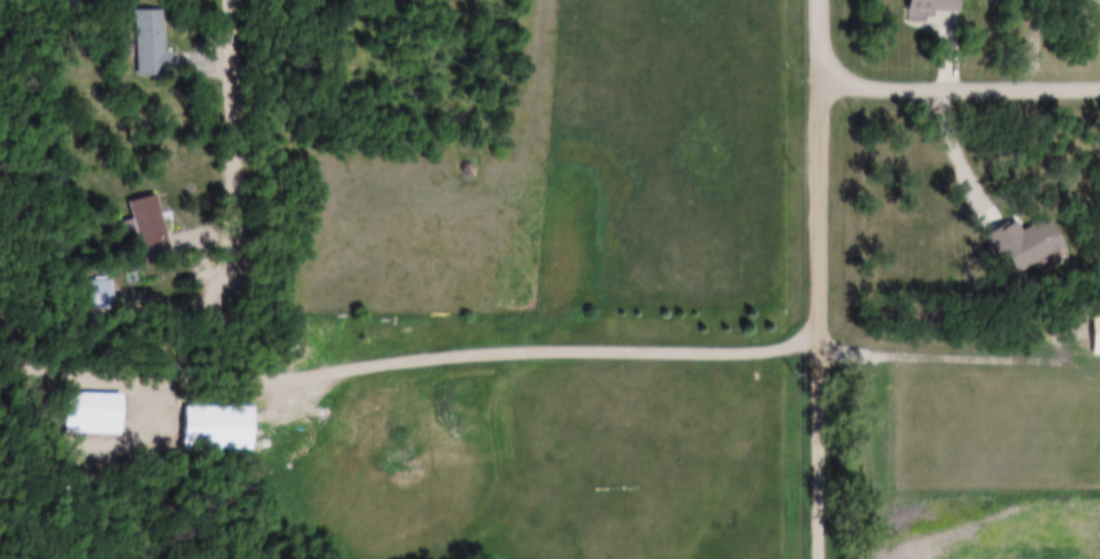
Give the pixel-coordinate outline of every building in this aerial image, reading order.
[(908,12),(960,12),(960,0),(908,0),(908,12)] [(167,11),(139,11),(139,74),(167,74),(167,11)] [(159,196),(132,202),(147,267),(174,261),(159,196)] [(116,311),(115,281),(88,281),(88,311),(116,311)] [(125,435),(125,395),(71,395),(71,435),(125,435)] [(187,451),(255,451),(255,408),(187,408),(187,451)]
